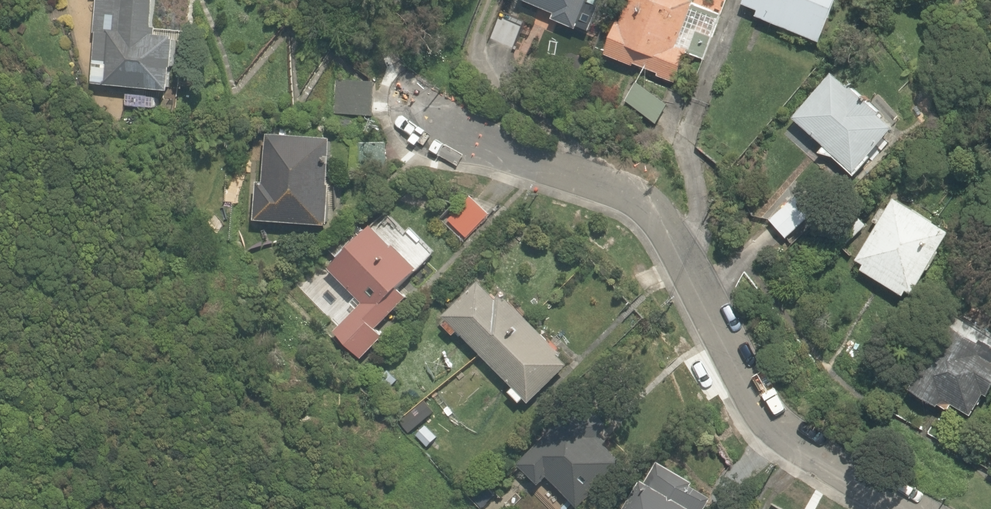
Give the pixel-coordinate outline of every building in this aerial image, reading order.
[(179,40),(176,39),(177,37),(159,35),(160,29),(156,29),(158,0),(98,0),(95,33),(98,33),(95,62),(106,63),(104,86),(172,92),(174,68),(176,68),(179,40)] [(590,30),(603,0),(525,0),(556,13),(554,18),(577,28),(578,25),(590,30)] [(676,83),(689,52),(704,59),(722,14),(696,3),(697,1),(696,0),(631,0),(623,21),(620,19),(605,54),(635,66),(636,63),(660,73),(659,75),(676,83)] [(822,42),(839,0),(747,0),(745,3),(761,10),(759,15),(822,42)] [(833,155),(856,175),(873,156),(872,155),(896,127),(882,114),(884,112),(852,84),(851,86),(835,72),(796,117),(828,144),(821,152),(833,155)] [(376,82),(337,80),(335,114),(375,115),(376,82)] [(628,100),(658,123),(669,104),(639,82),(628,100)] [(255,220),(329,225),(329,223),(331,223),(334,184),(332,184),(335,138),(268,133),(265,182),(258,181),(255,220)] [(355,143),(355,168),(387,168),(387,143),(355,143)] [(493,220),(470,193),(441,218),(464,244),(493,220)] [(771,220),(787,237),(815,212),(800,195),(771,220)] [(861,270),(905,296),(908,291),(914,295),(952,232),(895,197),(887,210),(883,207),(874,221),(879,225),(858,261),(864,264),(861,270)] [(847,245),(867,226),(855,213),(835,232),(847,245)] [(335,332),(362,358),(384,337),(377,330),(409,298),(400,289),(423,267),(397,242),(394,245),(373,224),(357,240),(351,233),(342,242),(349,249),(329,269),(364,304),(335,332)] [(813,280),(820,269),(813,264),(806,276),(813,280)] [(525,397),(530,403),(571,367),(560,354),(562,352),(512,296),(507,300),(502,294),(499,297),(495,292),(493,294),(481,280),(443,313),(449,320),(444,324),(454,335),(459,330),(512,390),(511,391),(520,401),(525,397)] [(973,415),(986,393),(990,396),(990,395),(990,343),(984,339),(982,341),(951,323),(945,334),(939,330),(929,347),(935,350),(912,388),(940,405),(941,403),(951,409),(954,403),(973,415)] [(377,381),(385,390),(398,379),(389,369),(377,381)] [(548,475),(580,507),(625,462),(605,443),(608,441),(601,434),(610,425),(585,401),(575,411),(572,409),(519,463),(540,484),(548,475)] [(416,435),(428,447),(438,437),(426,425),(416,435)] [(712,498),(691,486),(694,481),(658,461),(630,508),(706,508),(712,498)] [(475,494),(486,505),(496,496),(485,485),(475,494)]
